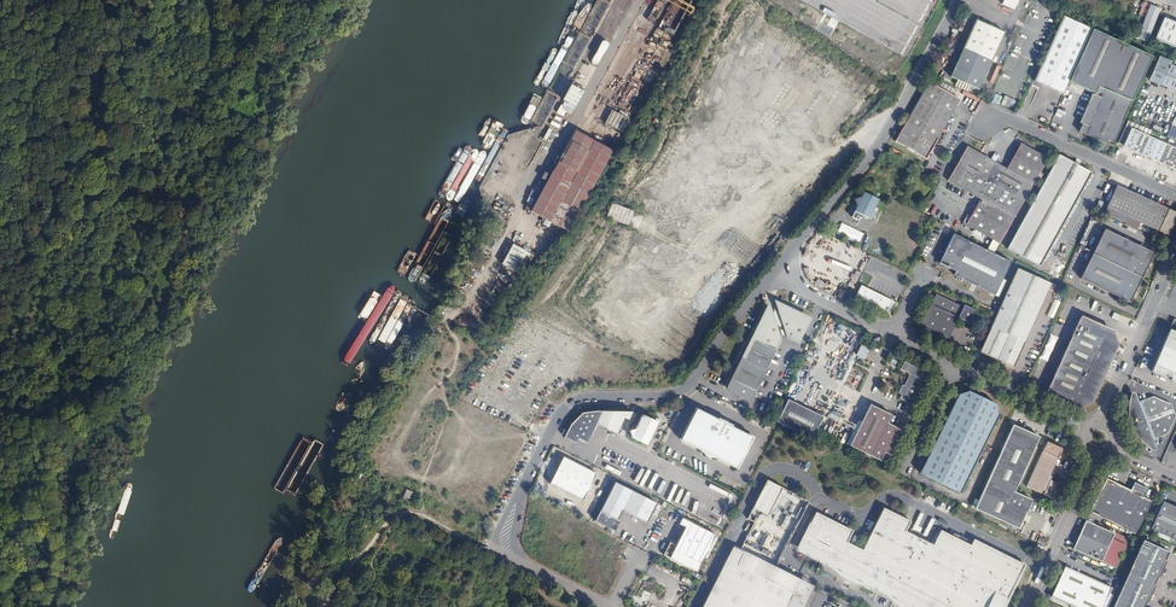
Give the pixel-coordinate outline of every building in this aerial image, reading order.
[(1018,5),(1007,1),(1005,4),(1017,9),(1018,5)] [(1155,38),(1175,46),(1175,21),(1164,16),(1155,38)] [(1065,17),(1036,80),(1066,93),(1072,80),(1098,92),(1097,94),(1095,92),(1082,121),(1084,122),(1081,130),(1114,145),(1155,55),(1065,17)] [(998,29),(991,26),(977,20),(952,78),(959,81),(974,87),(980,90),(1006,32),(998,29)] [(597,66),(608,43),(600,40),(589,62),(597,66)] [(653,48),(639,75),(646,78),(660,52),(653,48)] [(1172,63),(1163,84),(1175,90),(1175,65),(1172,63)] [(996,65),(989,82),(993,84),(1000,67),(996,65)] [(564,96),(577,103),(586,86),(573,80),(564,96)] [(961,97),(930,80),(896,139),(927,157),(961,97)] [(959,81),(957,86),(971,92),(974,87),(959,81)] [(1000,104),(1007,107),(1011,99),(1004,95),(1000,104)] [(551,119),(564,127),(575,106),(562,100),(551,119)] [(1055,113),(1064,116),(1066,108),(1058,105),(1055,113)] [(587,112),(599,121),(603,115),(591,106),(587,112)] [(609,110),(603,125),(621,133),(628,118),(609,110)] [(1175,141),(1175,128),(1168,125),(1163,135),(1175,141)] [(576,126),(532,205),(571,228),(614,148),(576,126)] [(546,141),(552,130),(548,127),(542,139),(546,141)] [(1132,128),(1124,146),(1175,170),(1175,148),(1132,128)] [(968,144),(949,178),(1016,215),(1049,156),(1022,140),(1007,166),(968,144)] [(901,160),(904,155),(890,146),(887,151),(901,160)] [(1092,169),(1080,163),(1075,161),(1059,153),(1014,252),(1049,267),(1092,169)] [(1175,226),(1175,223),(1174,222),(1175,219),(1175,216),(1175,213),(1117,187),(1107,209),(1164,234),(1163,236),(1166,238),(1167,235),(1171,237),(1175,226)] [(854,210),(870,218),(880,199),(863,191),(859,198),(857,197),(855,198),(854,199),(854,201),(855,202),(857,203),(854,209),(853,209),(854,210)] [(610,203),(605,218),(627,225),(632,210),(610,203)] [(836,234),(859,245),(864,233),(841,223),(836,234)] [(1109,226),(1108,228),(1127,237),(1128,234),(1109,226)] [(1098,244),(1095,251),(1145,275),(1156,250),(1127,237),(1108,228),(1106,227),(1098,244)] [(956,273),(990,290),(997,293),(1013,261),(955,232),(941,261),(958,269),(956,273)] [(503,259),(518,268),(530,247),(514,239),(503,259)] [(1145,275),(1095,251),(1091,260),(1087,269),(1084,276),(1083,278),(1134,300),(1145,275)] [(1000,352),(999,355),(1017,363),(1055,279),(1021,264),(984,345),(1000,352)] [(859,293),(872,300),(878,288),(864,282),(859,293)] [(846,287),(840,296),(846,299),(850,292),(848,290),(849,289),(846,287)] [(898,298),(878,288),(872,300),(886,306),(896,303),(898,298)] [(967,304),(940,291),(925,322),(952,335),(962,315),(973,320),(979,307),(968,301),(967,304)] [(1054,299),(1047,316),(1053,319),(1060,302),(1054,299)] [(773,307),(782,329),(784,337),(796,342),(806,320),(772,304),(773,307)] [(773,307),(765,311),(774,332),(782,329),(773,307)] [(778,340),(774,332),(765,311),(764,309),(747,347),(733,375),(725,393),(747,404),(778,340)] [(1050,389),(1052,389),(1057,392),(1083,403),(1096,398),(1122,340),(1117,328),(1084,313),(1050,389)] [(1172,326),(1154,368),(1169,374),(1170,372),(1174,374),(1174,377),(1175,378),(1175,327),(1172,326)] [(1039,358),(1047,361),(1057,337),(1049,334),(1039,358)] [(865,342),(858,354),(862,356),(869,344),(865,342)] [(733,375),(747,347),(742,345),(729,373),(733,375)] [(1000,352),(984,345),(983,348),(999,355),(1000,352)] [(893,352),(892,356),(900,360),(902,356),(893,352)] [(929,370),(906,358),(902,366),(911,371),(905,383),(901,384),(900,387),(901,391),(899,396),(913,403),(929,370)] [(961,391),(923,470),(964,490),(1002,410),(998,400),(971,387),(961,391)] [(1154,436),(1152,431),(1157,430),(1158,434),(1171,430),(1175,420),(1175,401),(1175,400),(1157,391),(1145,396),(1145,398),(1141,400),(1138,393),(1134,394),(1134,400),(1134,406),(1135,411),(1136,417),(1138,422),(1141,428),(1144,433),(1148,437),(1151,441),(1155,440),(1154,436)] [(778,419),(813,436),(824,414),(788,397),(778,419)] [(887,460),(901,432),(894,428),(896,423),(889,420),(893,412),(871,401),(851,442),(887,460)] [(751,437),(694,409),(679,440),(735,468),(751,437)] [(570,427),(564,439),(576,444),(578,439),(587,443),(596,423),(616,431),(622,416),(627,418),(630,411),(597,411),(592,411),(586,413),(581,415),(578,417),(575,419),(573,422),(572,424),(570,427)] [(631,439),(648,446),(657,423),(641,416),(635,430),(629,433),(631,439)] [(1016,488),(1041,433),(1015,421),(977,506),(1021,526),(1034,497),(1016,488)] [(904,427),(896,423),(894,428),(901,432),(904,427)] [(1053,440),(1049,449),(1062,456),(1067,446),(1053,440)] [(1046,491),(1048,487),(1055,473),(1062,456),(1049,449),(1032,485),(1046,491)] [(582,501),(595,473),(560,457),(563,451),(561,451),(557,460),(555,459),(552,465),(555,466),(547,485),(560,491),(582,501)] [(350,457),(345,466),(351,469),(355,460),(350,457)] [(1048,487),(1051,489),(1057,478),(1058,475),(1055,473),(1048,487)] [(1136,531),(1149,506),(1140,501),(1144,493),(1149,485),(1136,479),(1131,487),(1107,475),(1091,508),(1136,531)] [(752,520),(737,548),(773,566),(806,499),(764,477),(745,516),(752,520)] [(1057,478),(1051,489),(1050,493),(1060,498),(1067,483),(1057,478)] [(648,523),(656,503),(611,483),(594,523),(613,531),(617,521),(616,521),(620,512),(648,523)] [(1153,497),(1144,493),(1140,501),(1149,506),(1153,497)] [(1164,497),(1152,525),(1175,536),(1175,503),(1164,497)] [(799,537),(795,546),(806,551),(821,559),(841,569),(840,572),(843,574),(847,576),(853,579),(855,575),(866,581),(875,586),(881,589),(888,592),(896,596),(894,599),(898,601),(901,603),(908,606),(909,603),(918,606),(1000,606),(1022,562),(989,545),(971,536),(968,542),(938,527),(930,542),(903,528),(908,518),(881,505),(860,547),(844,539),(850,528),(813,509),(799,537)] [(696,570),(714,533),(681,517),(678,523),(684,526),(675,544),(669,541),(663,554),(696,570)] [(1115,531),(1088,517),(1074,545),(1103,556),(1115,531)] [(1046,543),(1048,537),(1041,534),(1038,539),(1046,543)] [(1172,549),(1146,537),(1114,606),(1146,606),(1145,606),(1172,549)] [(809,584),(773,566),(737,548),(731,545),(699,606),(795,606),(809,584)] [(1052,592),(1072,564),(1066,562),(1060,575),(1052,592)] [(1052,592),(1084,606),(1103,606),(1114,583),(1072,564),(1052,592)]
